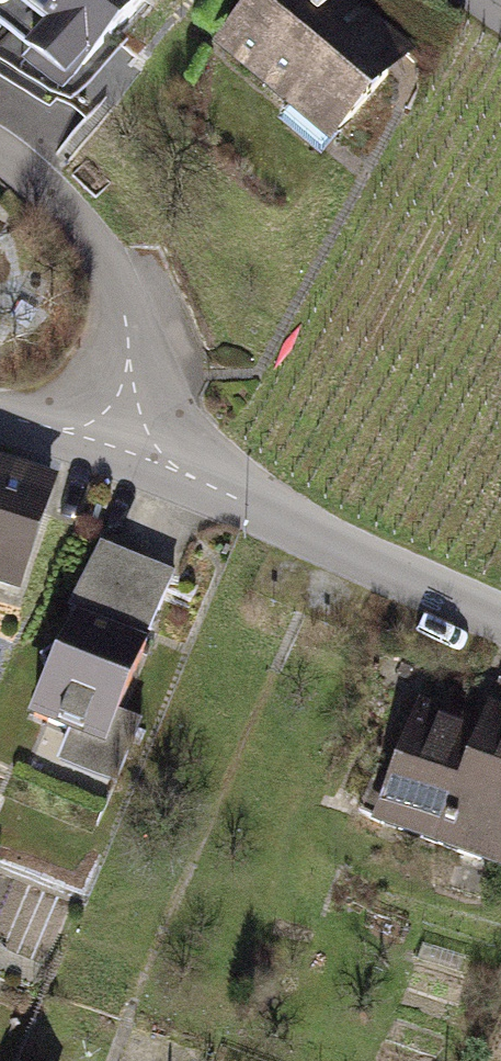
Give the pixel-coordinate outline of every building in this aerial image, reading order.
[(68,90),(146,0),(0,0),(0,50),(68,90)] [(351,0),(267,0),(228,45),(333,135),(407,48),(351,0)] [(19,604),(56,484),(0,466),(0,598),(19,604)] [(141,658),(79,634),(42,728),(104,752),(141,658)] [(370,799),(500,855),(500,731),(416,694),(370,799)]
